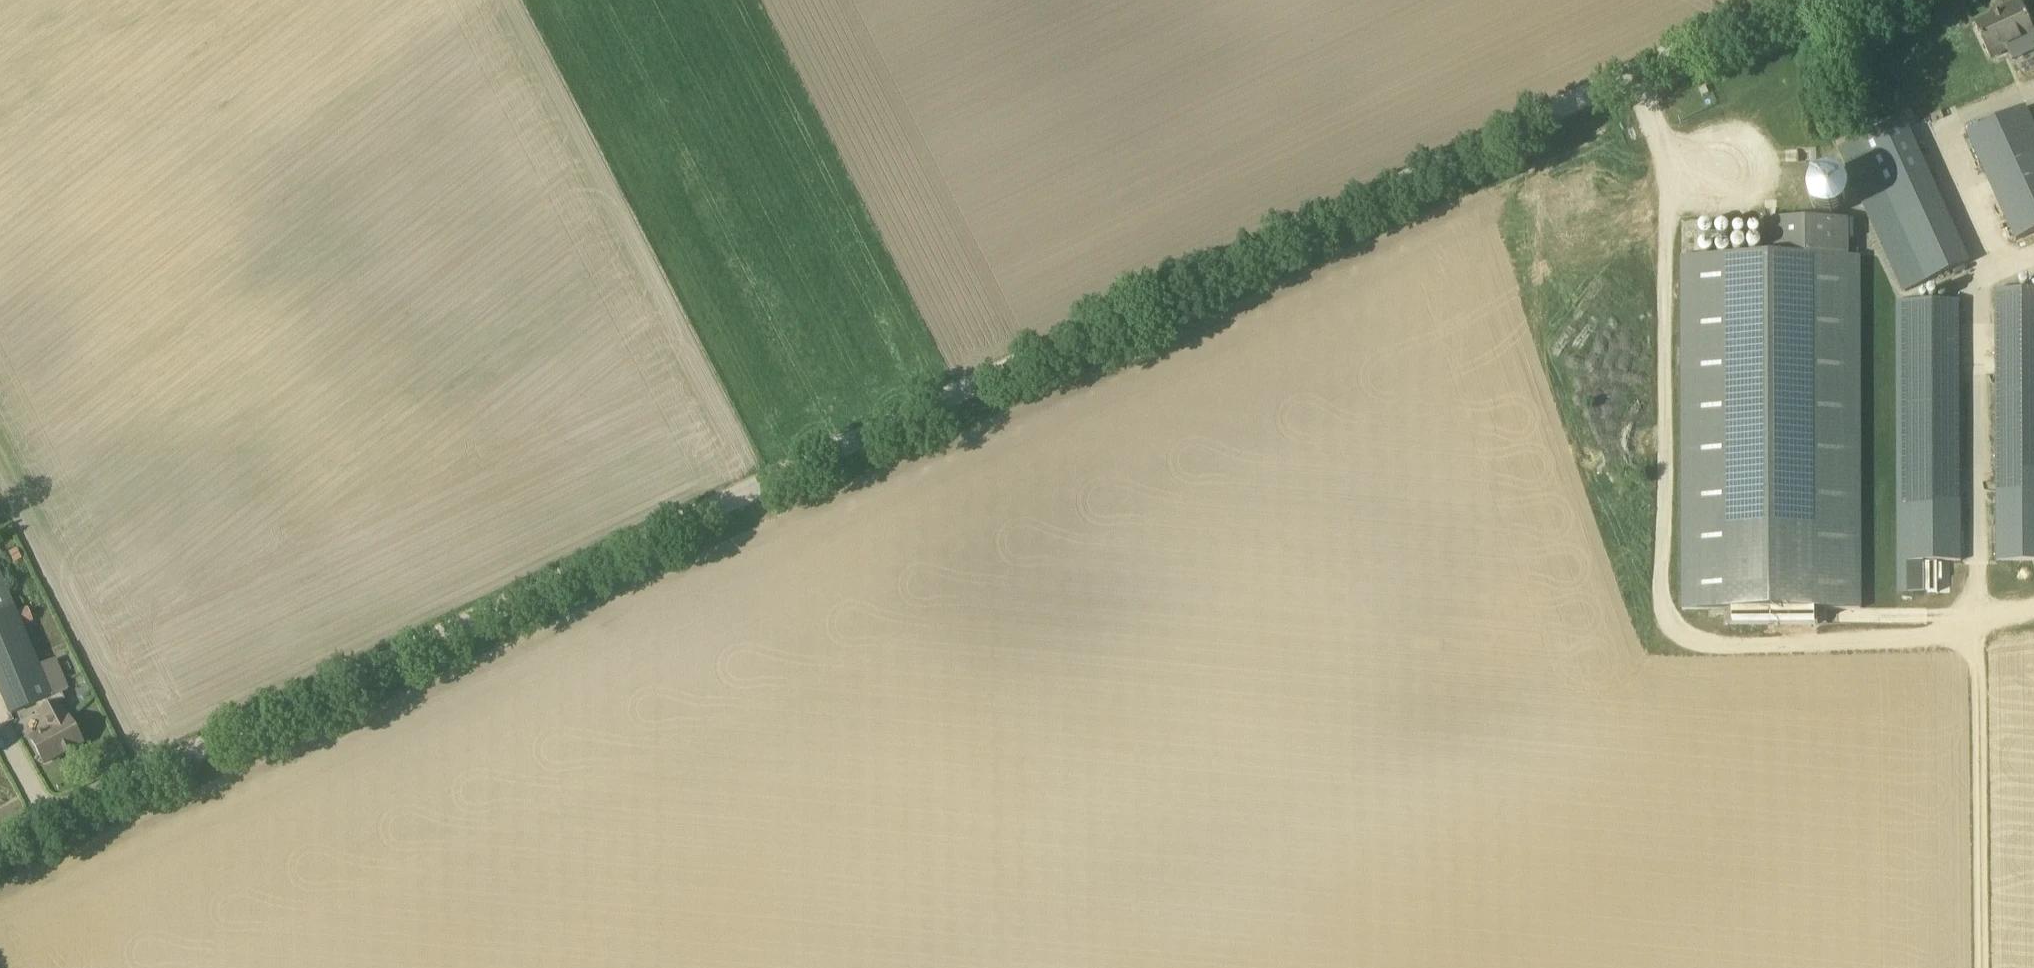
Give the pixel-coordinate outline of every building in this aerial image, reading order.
[(1990,58),(2001,52),(2000,49),(2033,33),(2033,32),(2020,2),(2000,11),(2001,14),(1975,26),(1990,58)] [(2016,241),(2033,233),(2033,127),(2025,108),(1967,134),(2016,241)] [(1905,292),(1922,284),(1968,263),(1903,119),(1856,141),(1865,159),(1856,163),(1864,179),(1854,182),(1855,185),(1905,292)] [(1815,169),(1812,176),(1811,183),(1812,190),(1816,197),(1822,201),(1829,204),(1836,204),(1843,202),(1849,197),(1853,191),(1854,184),(1854,182),(1854,177),(1851,171),(1847,166),(1841,162),(1834,161),(1827,162),(1821,164),(1815,169)] [(1767,257),(1682,257),(1683,610),(1726,610),(1726,625),(1819,625),(1819,609),(1862,609),(1861,257),(1849,256),(1849,220),(1766,220),(1767,257)] [(1760,221),(1758,221),(1756,222),(1754,223),(1753,225),(1752,227),(1753,230),(1754,232),(1755,233),(1757,234),(1760,235),(1762,234),(1764,233),(1765,231),(1766,229),(1766,227),(1765,225),(1764,223),(1762,222),(1760,221)] [(1996,290),(1997,562),(2033,561),(2033,289),(1996,290)] [(1960,301),(1898,300),(1898,561),(1898,593),(1925,593),(1925,592),(1938,592),(1938,579),(1943,579),(1943,564),(1938,564),(1938,563),(1925,563),(1925,561),(1961,561),(1960,301)] [(37,668),(0,580),(0,693),(10,716),(50,699),(50,698),(69,689),(56,659),(37,668)] [(68,720),(66,722),(57,704),(39,714),(48,731),(30,741),(43,765),(81,744),(68,720)]
